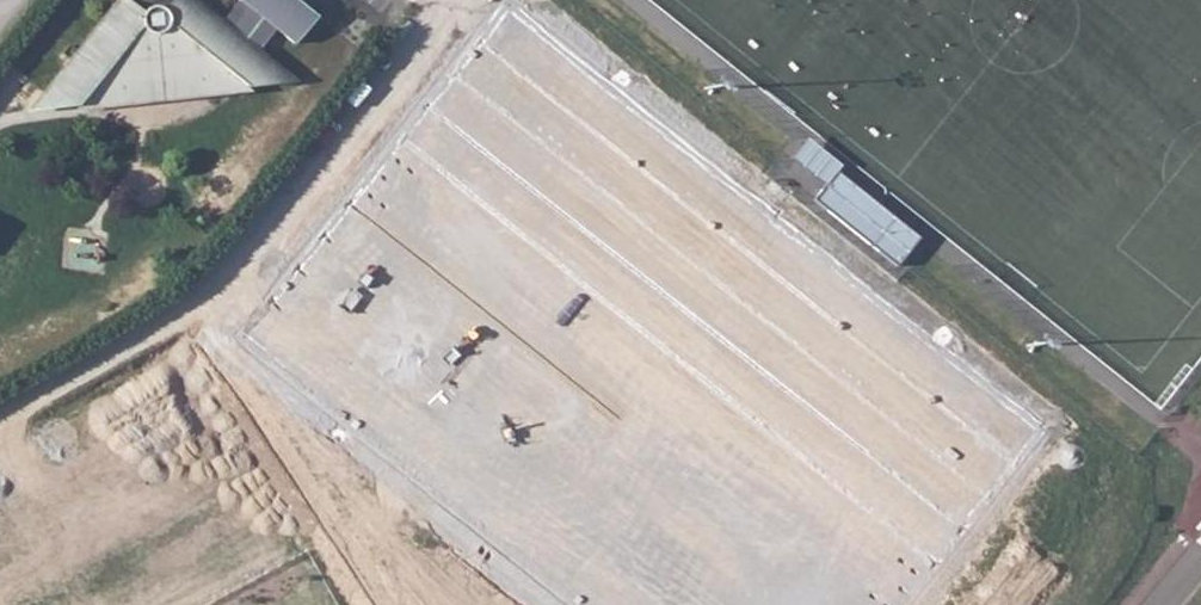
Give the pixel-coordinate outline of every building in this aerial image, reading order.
[(33,108),(93,103),(108,106),(119,101),(126,99),(126,81),(192,77),(194,92),(217,93),(243,81),(290,80),(253,50),(272,27),(292,42),(313,16),(294,0),(239,0),(247,6),(228,30),(191,0),(119,0),(33,108)] [(790,159),(824,186),(836,171),(841,165),(807,138),(790,159)] [(824,186),(813,200),(896,267),(920,238),(836,171),(824,186)]
